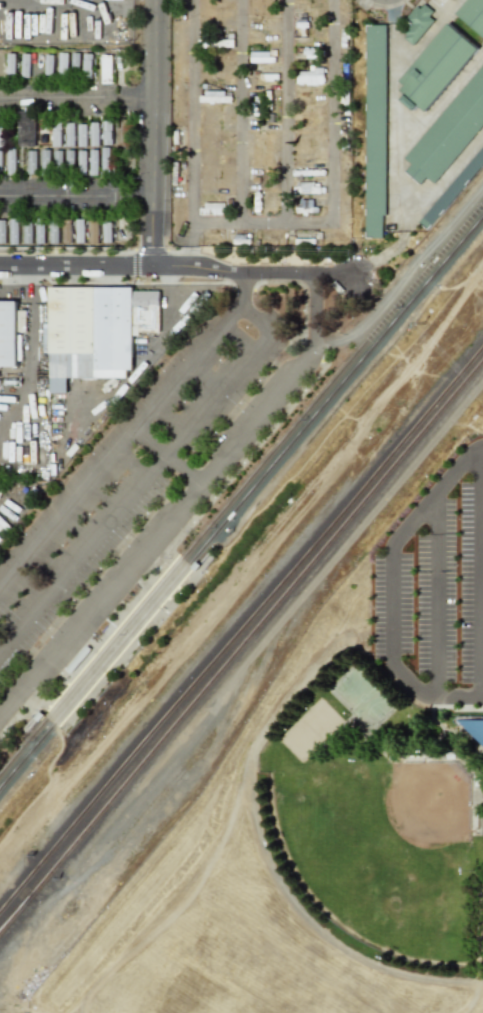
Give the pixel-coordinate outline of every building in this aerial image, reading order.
[(250,13),(270,13),(270,0),(250,0),(250,13)] [(455,14),(467,0),(482,0),(482,37),(455,14)] [(413,22),(403,39),(414,46),(435,12),(419,2),(409,19),(413,22)] [(447,22),(479,48),(426,112),(418,106),(414,110),(401,100),(405,95),(401,91),(405,85),(399,80),(447,22)] [(366,238),(383,237),(382,215),(386,215),(386,26),(367,26),(366,238)] [(270,52),(250,52),(249,62),(269,63),(270,52)] [(58,74),(67,75),(67,53),(58,53),(58,74)] [(79,53),(72,53),(71,70),(78,71),(79,53)] [(28,78),(29,54),(21,54),(21,77),(28,78)] [(82,77),(91,77),(92,54),(83,54),(82,77)] [(52,55),(45,55),(44,75),(52,75),(52,55)] [(101,84),(111,84),(111,55),(101,55),(101,84)] [(402,158),(482,63),(482,124),(434,182),(427,176),(420,184),(405,172),(410,165),(402,158)] [(323,71),(297,69),(296,84),(322,86),(323,71)] [(223,102),(222,91),(198,92),(198,103),(223,102)] [(35,147),(34,111),(16,111),(17,147),(35,147)] [(103,145),(111,145),(111,121),(103,121),(103,145)] [(74,146),(73,123),(65,123),(66,147),(74,146)] [(53,147),(61,147),(60,124),(52,124),(53,147)] [(85,124),(77,124),(77,147),(85,147),(85,124)] [(307,129),(296,129),(296,139),(307,139),(307,129)] [(272,132),(253,132),(252,164),(271,164),(272,132)] [(309,160),(308,145),(292,145),(293,160),(309,160)] [(419,222),(482,146),(482,164),(428,230),(419,222)] [(109,147),(101,147),(101,172),(110,172),(109,147)] [(50,150),(42,149),(41,174),(49,174),(50,150)] [(74,150),(66,150),(65,166),(73,166),(74,150)] [(86,151),(78,150),(77,174),(85,174),(86,151)] [(36,174),(36,151),(28,151),(28,174),(36,174)] [(296,193),(320,194),(320,184),(296,183),(296,193)] [(224,203),(201,203),(201,215),(224,215),(224,203)] [(18,245),(18,219),(11,218),(10,244),(18,245)] [(44,218),(36,218),(36,244),(44,244),(44,218)] [(70,218),(62,218),(63,244),(71,243),(70,218)] [(97,245),(98,218),(90,218),(89,245),(97,245)] [(76,243),(84,243),(83,219),(75,219),(76,243)] [(58,244),(58,220),(49,220),(50,244),(58,244)] [(24,245),(32,244),(31,221),(23,221),(24,245)] [(127,378),(127,369),(132,369),(133,330),(159,330),(159,288),(50,288),(50,393),(67,393),(67,378),(127,378)] [(21,367),(21,331),(25,331),(26,311),(17,310),(17,301),(0,301),(0,367),(21,367)] [(196,569),(200,564),(201,564),(196,559),(191,565),(191,566),(196,569)] [(70,672),(91,648),(86,644),(65,668),(70,672)] [(39,709),(33,716),(38,721),(44,714),(43,714),(39,709)] [(460,721),(482,721),(482,744),(460,721)]
